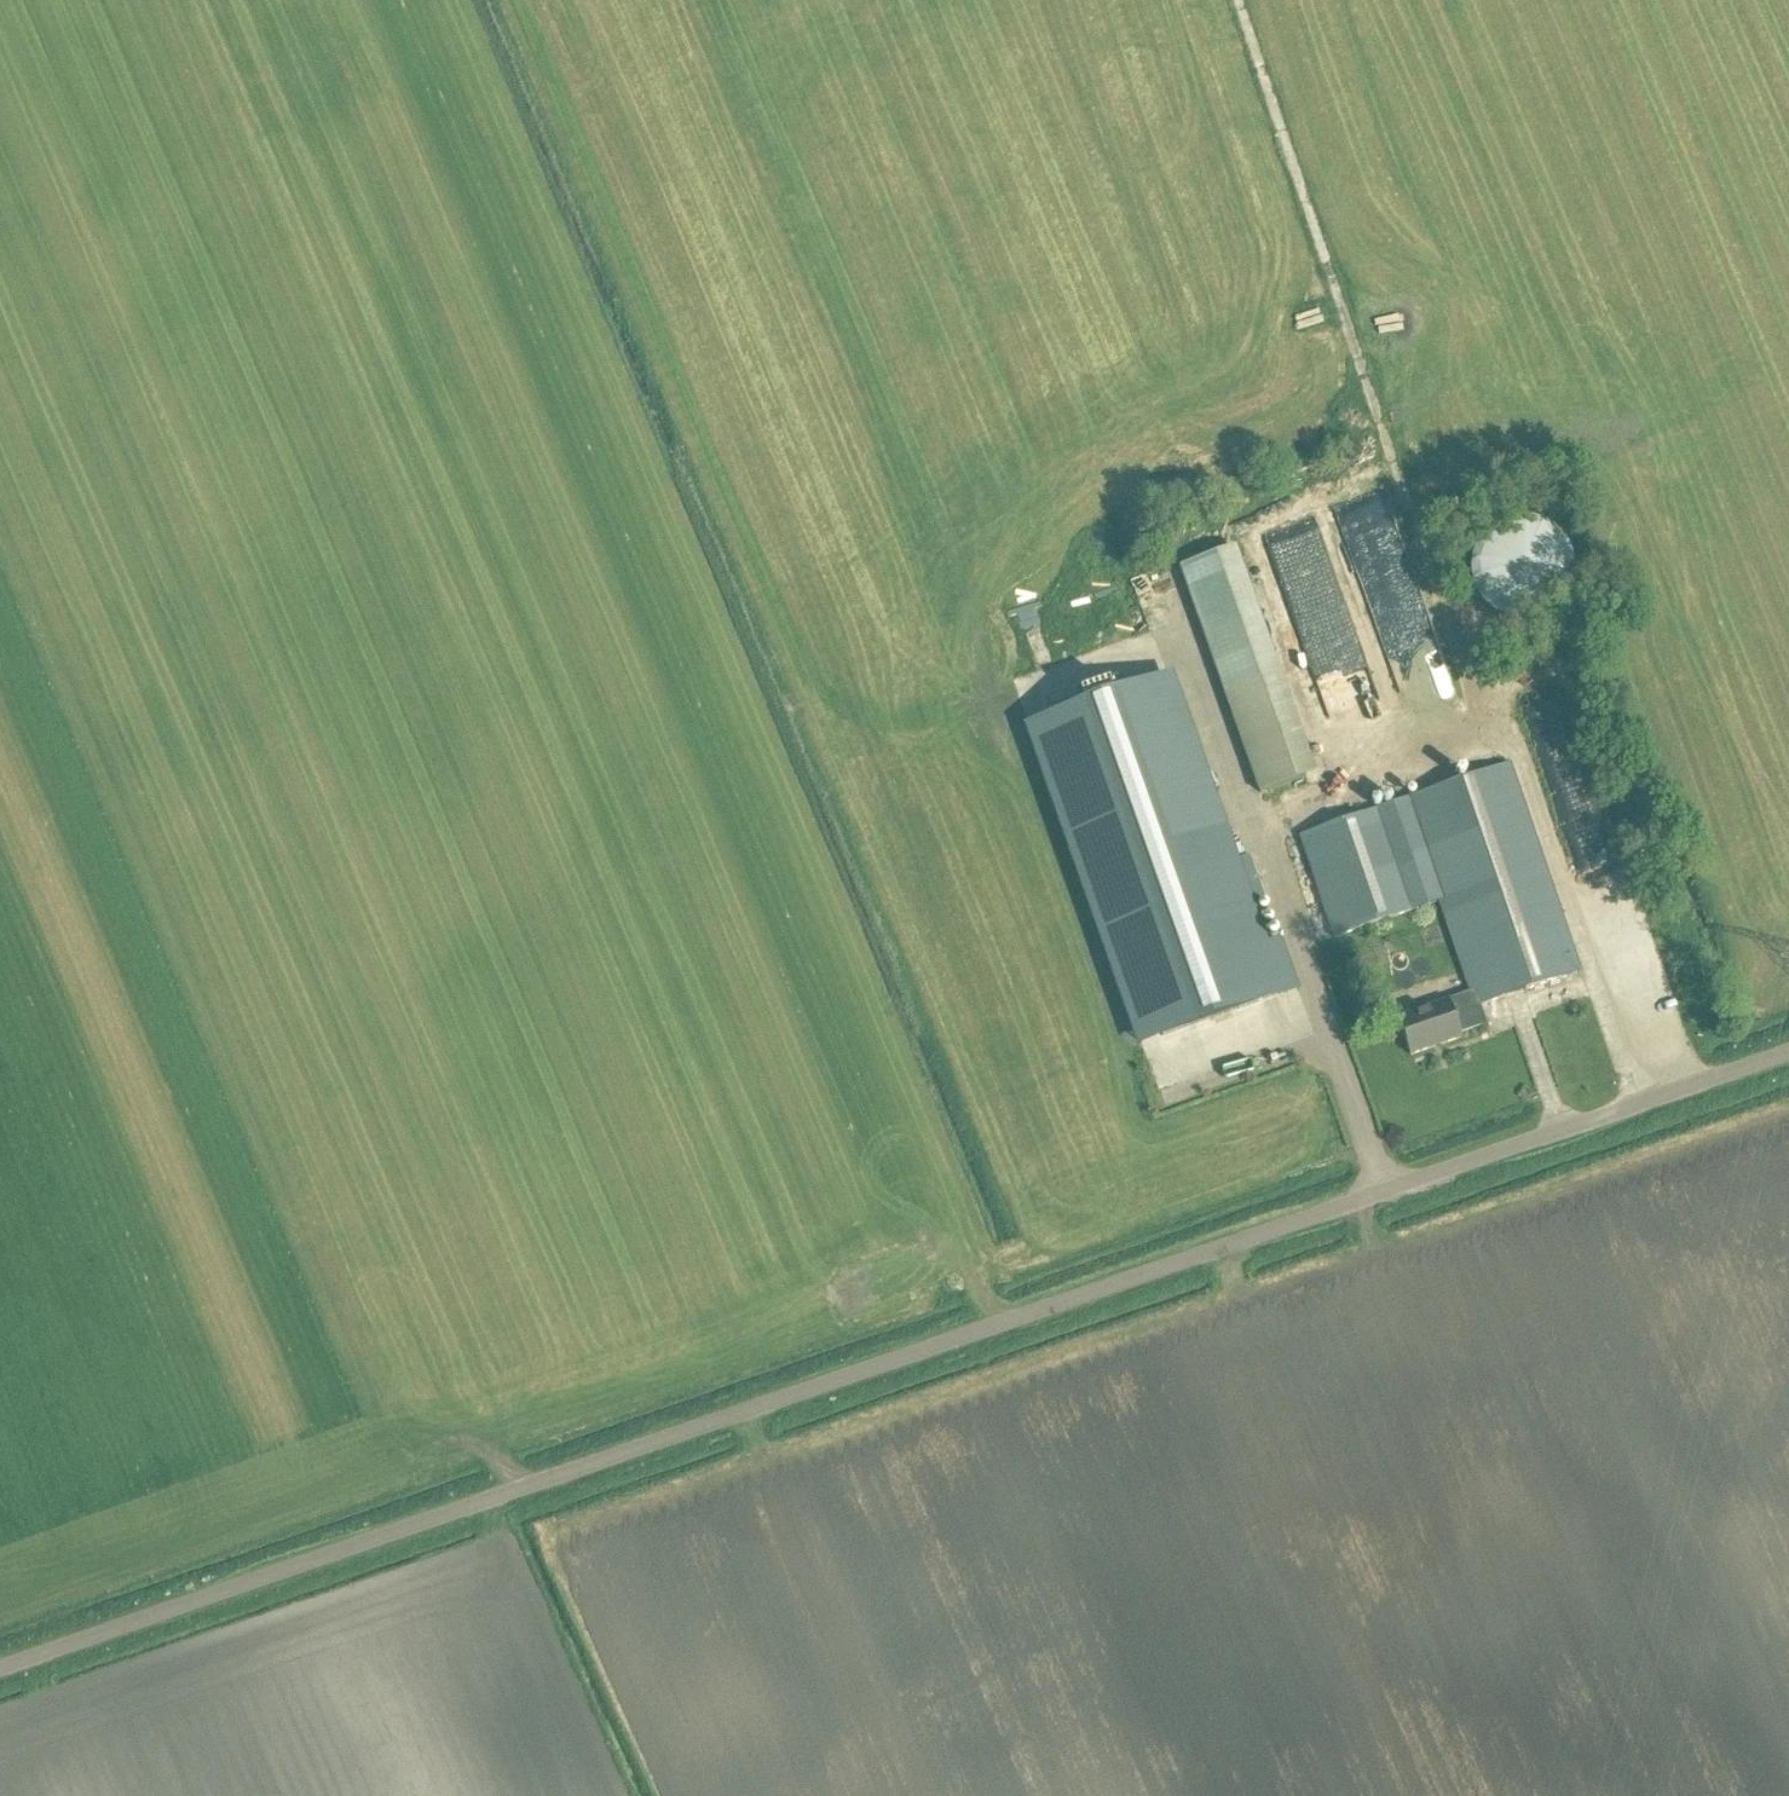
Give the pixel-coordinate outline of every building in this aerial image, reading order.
[(1269,532),(1280,570),(1295,566),(1304,597),(1339,587),(1319,517),(1269,532)] [(1473,589),(1490,613),(1518,624),(1547,618),(1568,598),(1575,569),(1565,541),(1541,523),(1512,521),(1486,534),(1471,560),(1473,589)] [(1236,549),(1180,569),(1259,796),(1316,776),(1236,549)] [(1270,961),(1168,677),(1030,726),(1144,1045),(1297,990),(1285,956),(1270,961)] [(1378,814),(1283,845),(1318,949),(1437,909),(1466,995),(1395,1019),(1410,1062),(1460,1045),(1458,1040),(1486,1030),(1480,1011),(1578,978),(1507,770),(1378,814)]
